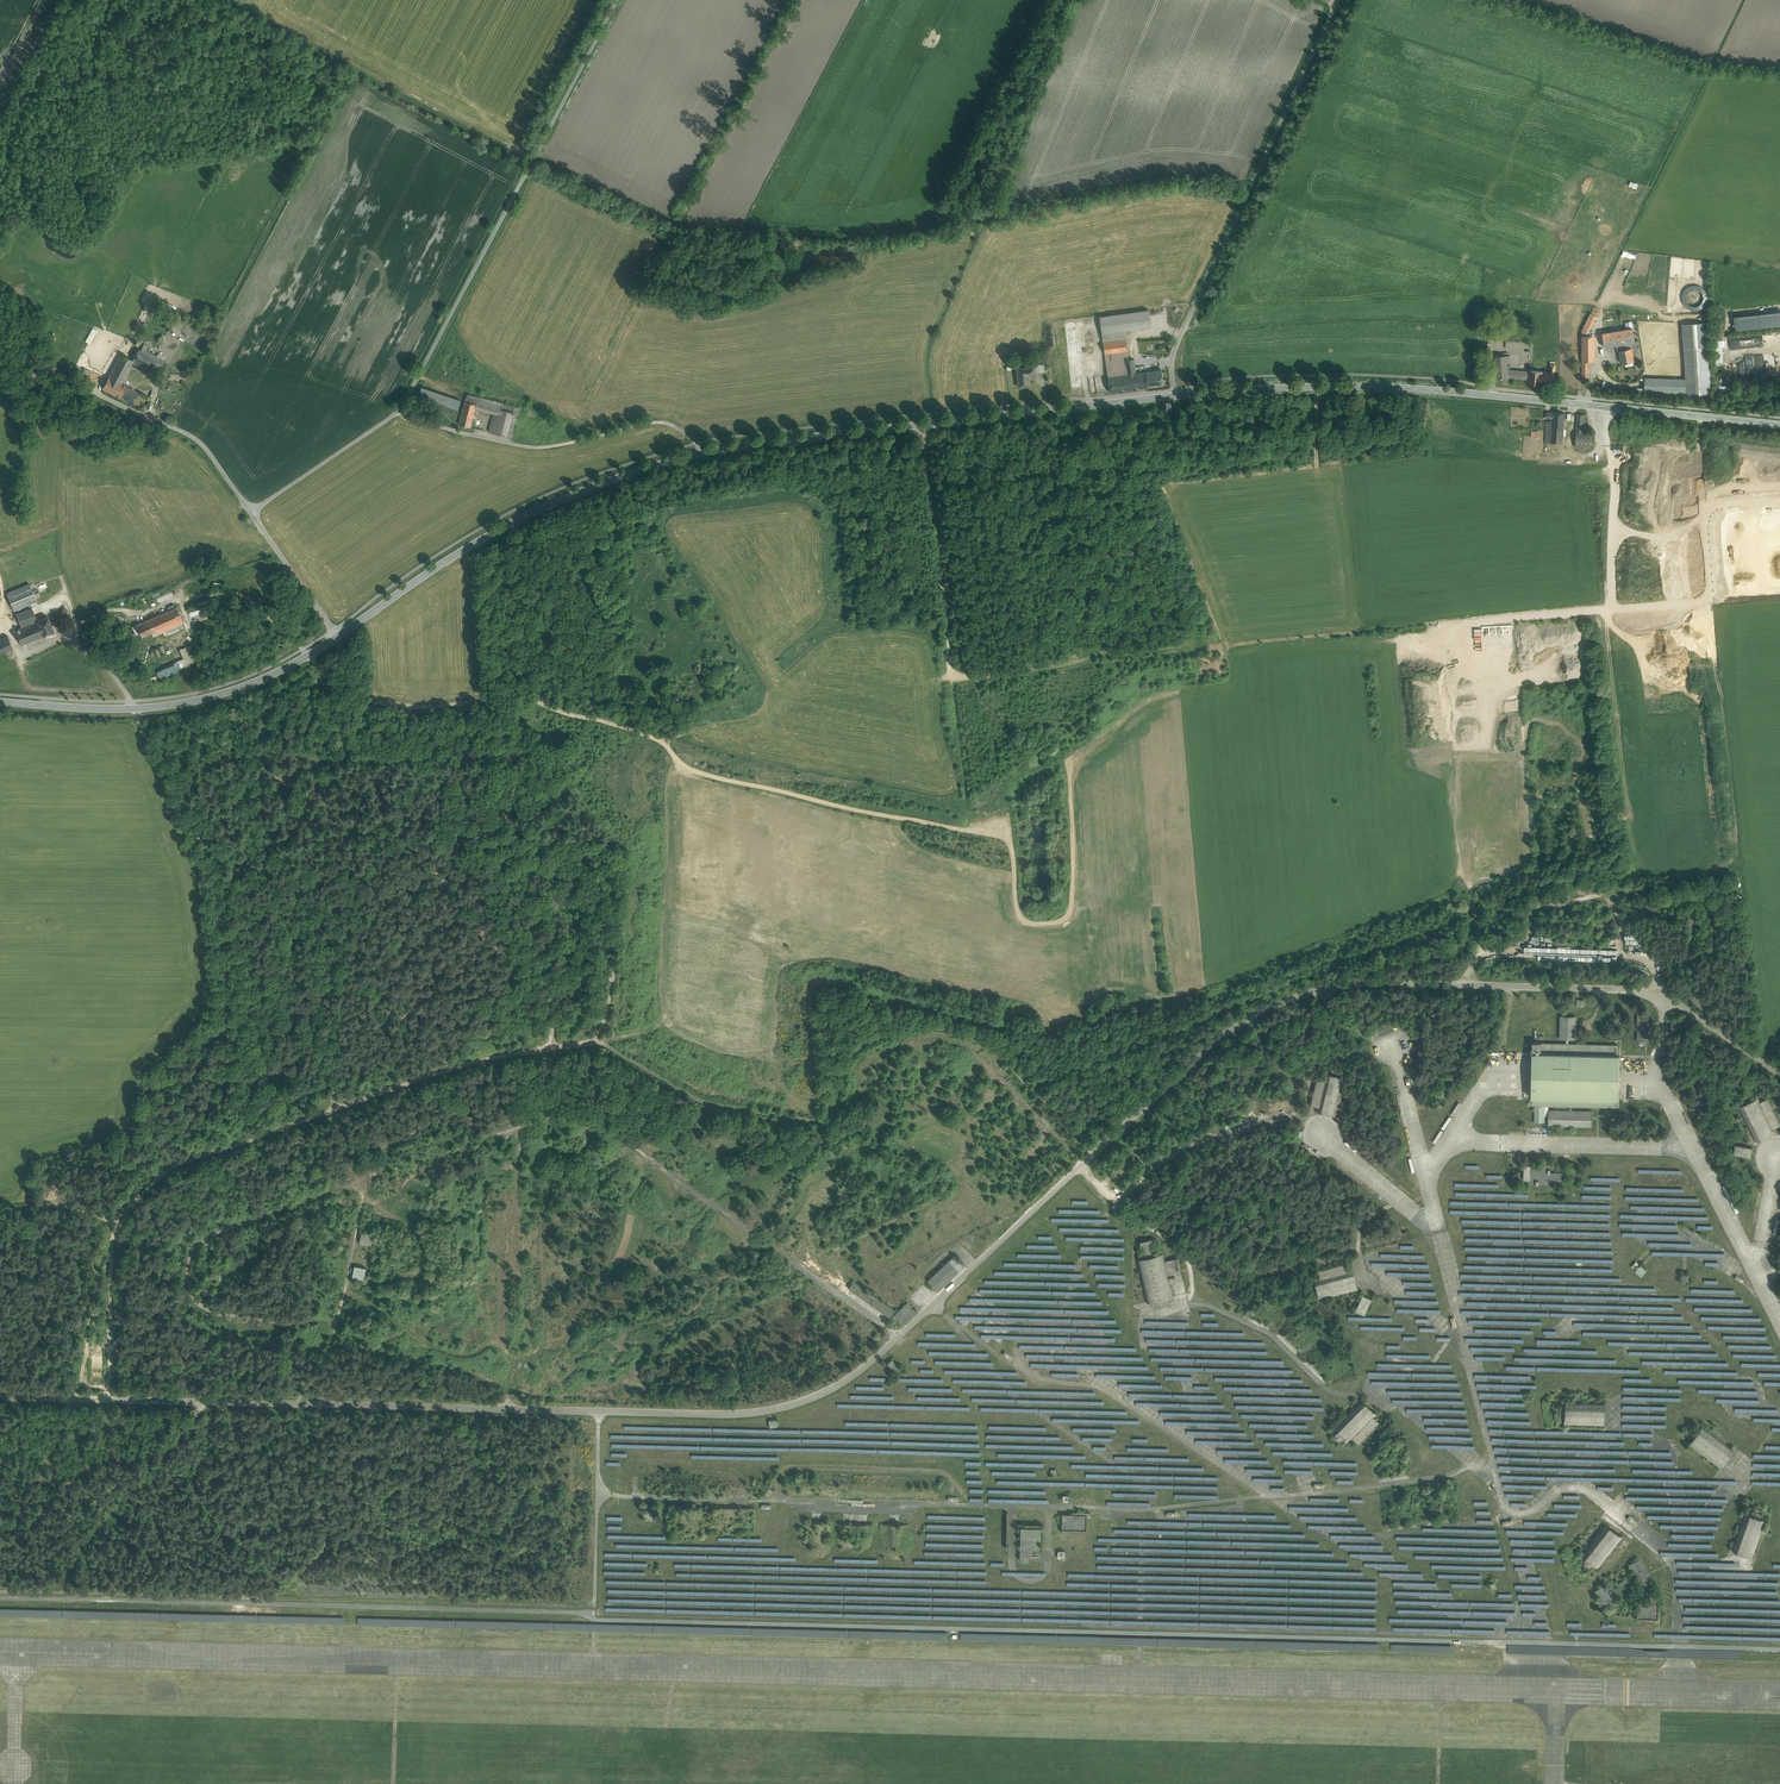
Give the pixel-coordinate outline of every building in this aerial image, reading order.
[(1149,310),(1099,317),(1102,334),(1125,331),(1151,327),(1149,310)] [(1737,330),(1779,326),(1779,311),(1735,315),(1737,330)] [(1591,313),(1582,331),(1582,332),(1589,332),(1597,316),(1591,313)] [(93,328),(86,341),(90,343),(97,330),(93,328)] [(1632,328),(1621,330),(1624,344),(1619,345),(1621,363),(1633,361),(1630,343),(1635,342),(1632,328)] [(1621,330),(1602,333),(1605,347),(1619,345),(1624,344),(1621,330)] [(1125,331),(1102,334),(1103,343),(1126,340),(1125,331)] [(1589,336),(1582,336),(1582,362),(1589,362),(1595,362),(1595,335),(1589,336)] [(1724,364),(1724,346),(1726,346),(1726,339),(1714,339),(1715,364),(1724,364)] [(148,347),(136,340),(134,344),(146,350),(148,347)] [(1126,340),(1103,343),(1110,393),(1143,388),(1141,373),(1136,373),(1134,359),(1129,360),(1126,340)] [(146,350),(134,344),(127,357),(134,361),(132,363),(145,370),(150,362),(154,355),(146,350)] [(1709,347),(1684,348),(1687,397),(1712,396),(1709,347)] [(1078,353),(1065,354),(1066,385),(1071,385),(1071,391),(1079,391),(1078,353)] [(121,354),(102,388),(119,397),(125,385),(121,383),(132,363),(134,361),(127,357),(121,354)] [(165,361),(154,355),(150,362),(161,368),(165,361)] [(1509,355),(1495,356),(1497,378),(1501,378),(1508,378),(1508,377),(1522,378),(1523,374),(1508,373),(1508,370),(1507,362),(1510,362),(1509,355)] [(1735,359),(1732,360),(1734,375),(1735,377),(1742,376),(1745,381),(1743,364),(1749,378),(1759,376),(1764,374),(1763,363),(1762,362),(1761,356),(1757,357),(1755,358),(1754,358),(1745,362),(1743,358),(1735,359)] [(1044,364),(1035,365),(1035,366),(1036,373),(1045,372),(1044,364)] [(1680,364),(1652,368),(1653,374),(1677,370),(1681,370),(1680,364)] [(1035,366),(1017,368),(1019,387),(1030,386),(1029,380),(1028,380),(1028,374),(1036,373),(1035,366)] [(1161,370),(1141,373),(1143,388),(1163,385),(1161,370)] [(1529,379),(1530,372),(1508,370),(1508,373),(1523,374),(1522,378),(1529,379)] [(1542,372),(1530,371),(1530,372),(1529,379),(1529,383),(1541,384),(1542,372)] [(1550,372),(1542,372),(1541,384),(1553,385),(1555,373),(1550,372)] [(138,392),(125,385),(119,397),(132,404),(138,392)] [(449,397),(422,388),(419,396),(446,405),(449,397)] [(520,408),(467,394),(461,415),(473,418),(475,409),(494,414),(489,432),(512,438),(520,408)] [(446,405),(458,408),(460,400),(449,397),(446,405)] [(1565,413),(1552,412),(1547,412),(1546,418),(1552,418),(1552,421),(1552,422),(1564,423),(1565,413)] [(1586,415),(1577,414),(1576,433),(1584,433),(1586,415)] [(473,418),(461,415),(459,424),(471,427),(473,418)] [(1564,423),(1552,422),(1552,421),(1546,421),(1545,442),(1563,443),(1564,423)] [(1584,433),(1576,433),(1575,445),(1580,445),(1580,447),(1589,448),(1589,446),(1594,446),(1595,434),(1584,433)] [(29,583),(7,593),(14,611),(36,601),(29,583)] [(65,606),(60,611),(63,615),(68,610),(65,606)] [(32,607),(16,614),(21,627),(37,621),(32,607)] [(177,607),(151,618),(156,631),(158,635),(184,623),(177,607)] [(48,616),(37,621),(43,636),(54,631),(48,616)] [(151,618),(136,625),(141,637),(156,631),(151,618)] [(21,627),(15,630),(21,645),(43,636),(37,621),(21,627)] [(1572,634),(1569,635),(1570,638),(1580,635),(1578,629),(1571,631),(1572,634)] [(13,649),(8,636),(0,639),(0,654),(13,649)] [(185,658),(174,663),(177,669),(188,664),(185,658)] [(174,663),(156,671),(160,680),(178,672),(177,669),(174,663)] [(1658,918),(1644,918),(1643,931),(1646,931),(1646,927),(1661,928),(1661,925),(1657,925),(1658,918)] [(1705,1004),(1694,996),(1691,1001),(1701,1009),(1705,1004)] [(1575,1016),(1560,1016),(1560,1039),(1566,1039),(1566,1044),(1568,1044),(1568,1039),(1575,1039),(1575,1016)] [(1566,1044),(1540,1043),(1540,1050),(1533,1050),(1533,1053),(1532,1053),(1531,1097),(1532,1097),(1532,1105),(1535,1105),(1548,1105),(1569,1106),(1571,1106),(1616,1107),(1617,1099),(1618,1099),(1619,1055),(1618,1055),(1618,1045),(1568,1044),(1566,1044)] [(1297,1054),(1289,1063),(1295,1068),(1303,1059),(1297,1054)] [(1332,1074),(1325,1072),(1324,1077),(1316,1076),(1309,1105),(1317,1106),(1316,1111),(1338,1116),(1347,1077),(1341,1076),(1342,1071),(1333,1069),(1332,1074)] [(1758,1096),(1752,1099),(1750,1095),(1742,1099),(1744,1103),(1738,1106),(1756,1142),(1776,1131),(1774,1127),(1779,1125),(1779,1123),(1767,1097),(1761,1101),(1758,1096)] [(1548,1105),(1535,1105),(1534,1121),(1544,1122),(1544,1116),(1548,1116),(1548,1110),(1548,1105)] [(1569,1110),(1548,1110),(1548,1116),(1548,1125),(1591,1126),(1592,1111),(1571,1110),(1571,1106),(1569,1106),(1569,1110)] [(1752,1147),(1735,1144),(1733,1154),(1750,1157),(1752,1147)] [(1551,1164),(1529,1163),(1529,1161),(1524,1161),(1523,1184),(1562,1184),(1562,1179),(1565,1179),(1565,1172),(1550,1172),(1551,1168),(1553,1168),(1553,1163),(1552,1163),(1551,1164)] [(373,1233),(362,1231),(359,1243),(371,1245),(373,1233)] [(1159,1253),(1155,1255),(1152,1248),(1151,1243),(1153,1242),(1152,1238),(1141,1241),(1142,1245),(1144,1244),(1145,1249),(1146,1257),(1141,1258),(1140,1255),(1137,1256),(1137,1259),(1147,1302),(1174,1296),(1171,1283),(1183,1280),(1178,1257),(1165,1260),(1164,1253),(1163,1253),(1162,1250),(1159,1251),(1159,1253)] [(954,1255),(928,1280),(938,1291),(964,1266),(954,1255)] [(1346,1261),(1317,1269),(1319,1276),(1314,1277),(1316,1284),(1311,1285),(1313,1294),(1318,1293),(1320,1300),(1358,1290),(1353,1268),(1348,1269),(1346,1261)] [(1640,1265),(1635,1271),(1641,1276),(1646,1270),(1640,1265)] [(366,1268),(355,1266),(352,1277),(364,1280),(366,1268)] [(1736,1275),(1734,1278),(1743,1283),(1745,1280),(1736,1275)] [(1372,1298),(1363,1294),(1355,1310),(1365,1315),(1372,1298)] [(916,1311),(907,1302),(891,1317),(892,1319),(896,1323),(900,1319),(904,1323),(916,1311)] [(1005,1351),(1003,1355),(1011,1360),(1013,1356),(1005,1351)] [(901,1369),(892,1359),(887,1363),(896,1373),(901,1369)] [(1362,1398),(1334,1426),(1338,1431),(1335,1434),(1342,1441),(1345,1438),(1350,1442),(1354,1439),(1359,1444),(1380,1423),(1375,1417),(1378,1414),(1362,1398)] [(1734,1450),(1702,1426),(1698,1431),(1694,1428),(1688,1436),(1692,1439),(1688,1444),(1720,1468),(1734,1450)] [(774,1491),(769,1488),(764,1496),(765,1497),(771,1496),(774,1491)] [(655,1505),(646,1504),(646,1511),(644,1511),(643,1515),(645,1515),(645,1519),(654,1519),(655,1505)] [(1751,1514),(1744,1512),(1731,1550),(1753,1557),(1766,1520),(1759,1517),(1761,1513),(1752,1510),(1751,1514)] [(1086,1514),(1062,1514),(1062,1529),(1086,1530),(1086,1517),(1090,1517),(1090,1513),(1086,1513),(1086,1514)] [(1629,1516),(1627,1519),(1635,1525),(1637,1522),(1629,1516)] [(1605,1523),(1581,1554),(1586,1558),(1583,1562),(1590,1568),(1593,1564),(1599,1568),(1623,1537),(1605,1523)] [(1040,1538),(1040,1528),(1020,1527),(1020,1537),(1021,1537),(1040,1538)] [(1040,1538),(1021,1537),(1020,1556),(1021,1556),(1020,1561),(1028,1562),(1028,1557),(1039,1557),(1040,1538)] [(1654,1590),(1638,1559),(1629,1564),(1635,1575),(1615,1585),(1616,1587),(1636,1577),(1645,1594),(1654,1590)] [(1650,1600),(1638,1600),(1637,1618),(1655,1618),(1655,1622),(1659,1622),(1659,1618),(1658,1618),(1658,1595),(1650,1595),(1650,1600)]
